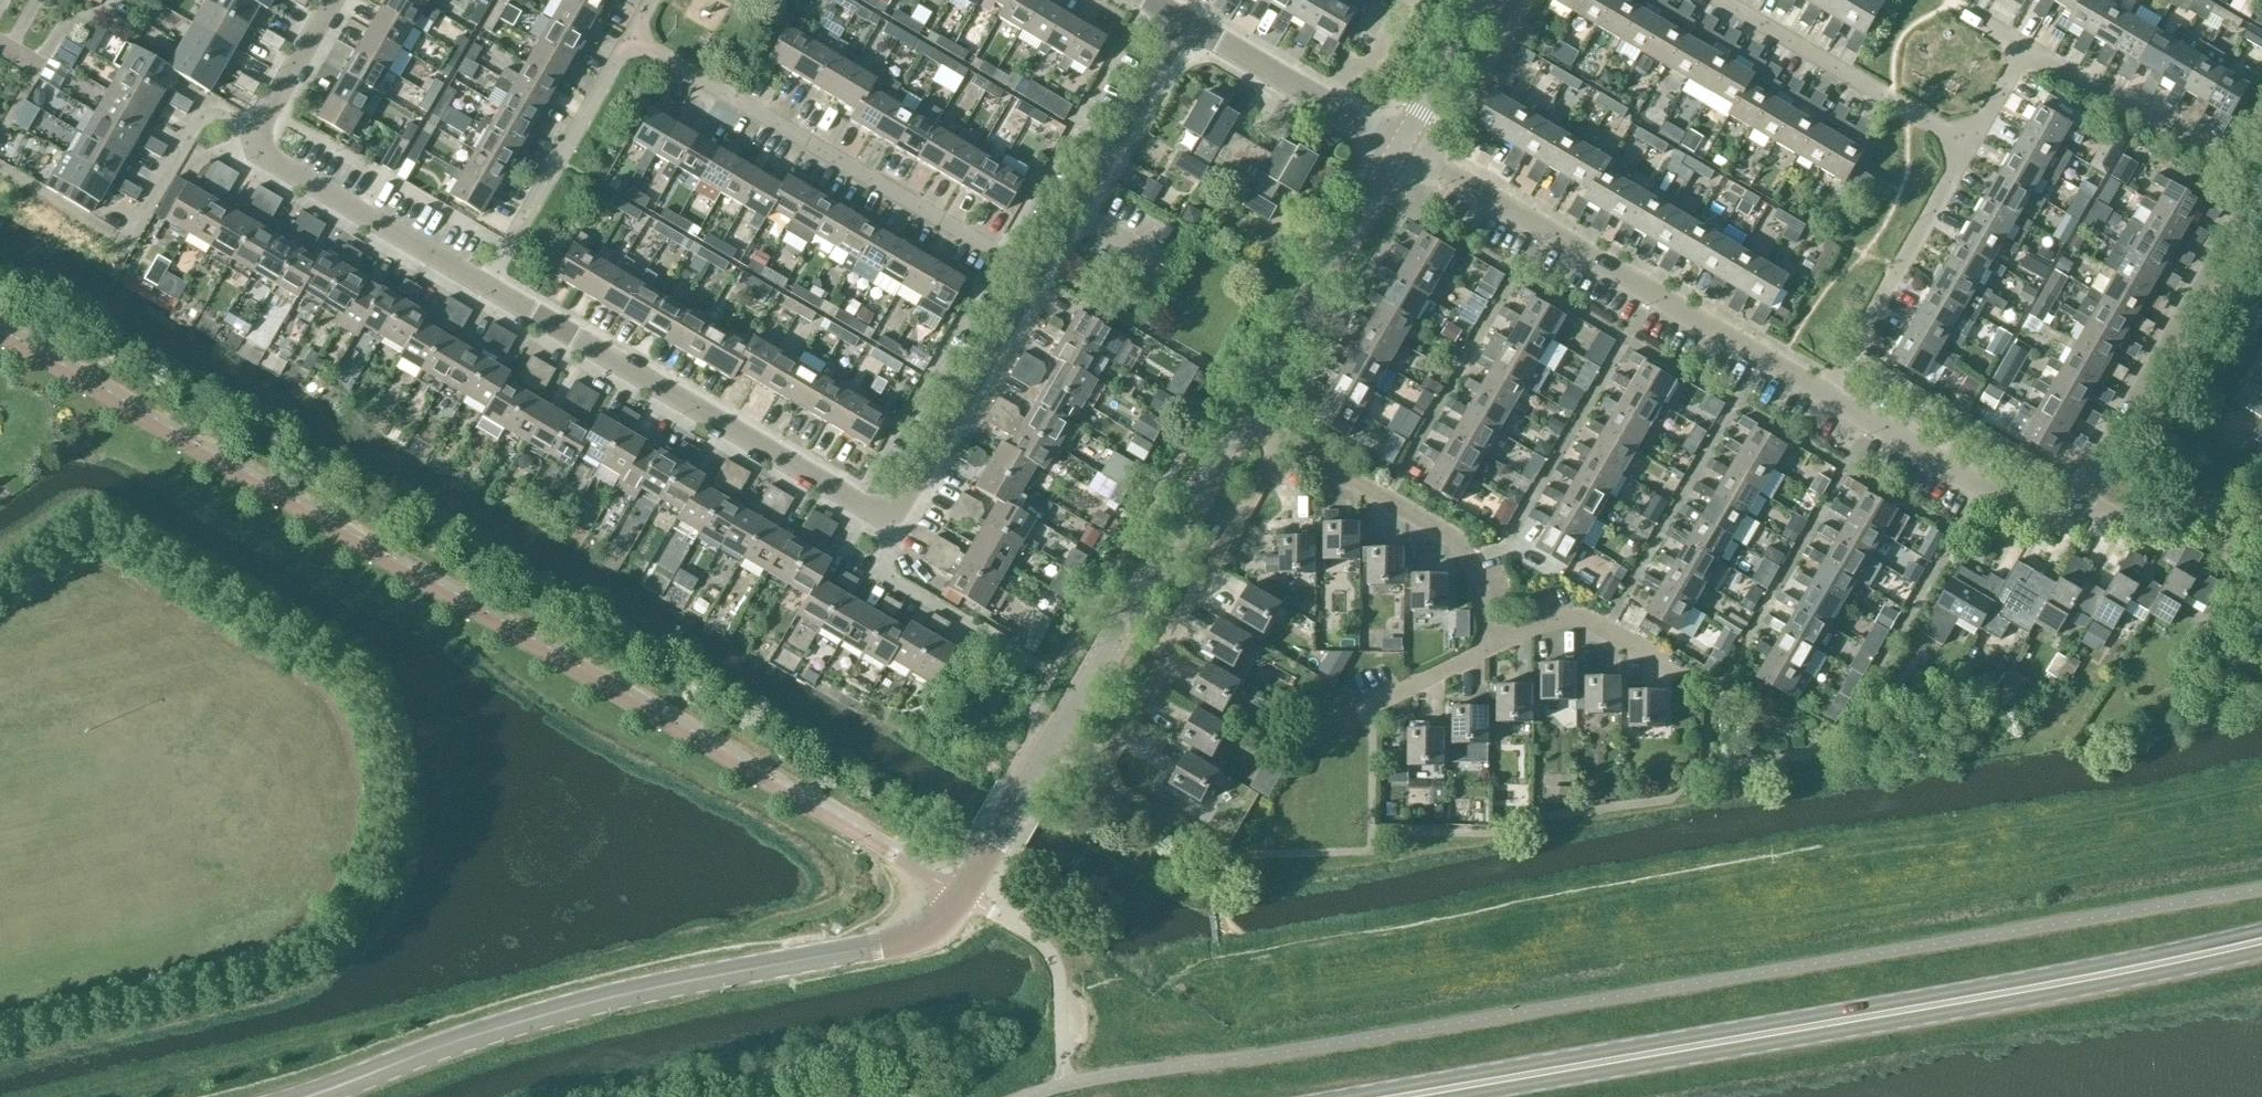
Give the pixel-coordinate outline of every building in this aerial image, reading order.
[(206,3),(248,27),(260,6),(260,5),(251,0),(207,0),(206,3)] [(274,0),(251,0),(260,5),(260,6),(267,11),(274,0)] [(309,0),(297,0),(295,4),(304,9),(309,0)] [(427,5),(426,6),(416,0),(386,0),(381,9),(413,28),(421,15),(435,23),(440,13),(427,5)] [(486,12),(493,0),(482,0),(478,7),(486,12)] [(491,15),(500,20),(508,5),(500,0),(491,15)] [(551,1),(560,6),(552,20),(552,21),(583,40),(584,39),(596,18),(566,0),(552,0),(551,1)] [(606,0),(566,0),(596,18),(606,0)] [(859,6),(850,0),(833,0),(833,1),(854,14),(859,6)] [(862,1),(876,9),(884,14),(889,5),(881,1),(880,0),(862,0),(862,1)] [(1002,8),(1003,9),(1008,0),(989,0),(1002,8)] [(1003,9),(1002,8),(997,17),(1021,31),(1039,0),(1008,0),(1003,9)] [(1061,13),(1039,0),(1021,31),(1042,43),(1043,43),(1061,13)] [(1269,3),(1292,17),(1302,0),(1271,0),(1269,3)] [(1332,0),(1302,0),(1292,17),(1314,30),(1332,0)] [(1314,30),(1338,44),(1364,0),(1332,0),(1314,30)] [(1579,0),(1553,0),(1572,12),(1579,0)] [(1609,0),(1579,0),(1572,12),(1595,25),(1609,0)] [(1636,5),(1627,0),(1609,0),(1595,25),(1617,38),(1636,5)] [(1660,19),(1646,10),(1652,0),(1639,0),(1636,5),(1617,38),(1640,52),(1660,19)] [(1828,0),(1803,0),(1821,11),(1828,0)] [(1858,0),(1828,0),(1821,11),(1844,24),(1858,0)] [(1885,5),(1877,0),(1858,0),(1844,24),(1866,37),(1885,5)] [(2075,12),(2076,13),(2084,0),(2054,0),(2075,12)] [(2111,5),(2114,0),(2084,0),(2076,13),(2075,12),(2070,22),(2093,36),(2112,5),(2111,5)] [(2207,0),(2175,0),(2174,0),(2189,9),(2188,11),(2197,17),(2207,0)] [(2225,22),(2230,14),(2207,0),(2197,17),(2206,22),(2211,14),(2225,22)] [(2250,20),(2260,5),(2252,0),(2235,0),(2230,8),(2250,20)] [(2039,1),(2025,23),(2040,33),(2054,11),(2039,1)] [(235,49),(248,27),(206,3),(193,24),(235,49)] [(926,15),(941,24),(948,12),(932,3),(926,15)] [(823,16),(830,20),(837,9),(830,5),(823,16)] [(2135,19),(2112,5),(2093,36),(2116,50),(2135,19)] [(859,6),(854,14),(868,21),(873,13),(859,6)] [(1664,65),(1683,32),(1668,23),(1676,11),(1667,6),(1660,19),(1640,52),(1664,65)] [(478,25),(486,12),(478,7),(470,21),(478,25)] [(400,50),(413,28),(381,9),(368,31),(400,50)] [(905,27),(910,18),(896,10),(891,18),(905,27)] [(1064,56),(1083,25),(1061,13),(1043,43),(1042,43),(1037,52),(1046,58),(1051,48),(1064,56)] [(2230,14),(2225,22),(2238,30),(2243,22),(2230,14)] [(492,33),(500,20),(491,15),(483,28),(492,33)] [(809,41),(808,41),(797,34),(802,24),(792,18),(786,27),(767,60),(790,74),(809,41)] [(910,18),(905,27),(919,35),(924,27),(924,26),(910,18)] [(1686,79),(1706,45),(1692,37),(1699,24),(1691,19),(1683,32),(1664,65),(1686,79)] [(2139,64),(2158,32),(2135,19),(2116,50),(2139,64)] [(570,62),(583,40),(551,21),(539,43),(570,62)] [(898,39),(902,31),(889,23),(884,31),(898,39)] [(222,71),(235,49),(193,24),(180,46),(222,71)] [(96,25),(83,47),(85,48),(95,54),(108,32),(96,25)] [(841,38),(828,31),(819,25),(808,41),(809,41),(790,74),(811,86),(839,39),(840,39),(841,38)] [(1065,74),(1073,61),(1087,69),(1105,38),(1083,25),(1064,56),(1056,69),(1065,74)] [(1751,25),(1739,41),(1775,67),(1783,55),(1761,39),(1764,35),(1751,25)] [(2180,46),(2180,45),(2188,31),(2179,25),(2170,40),(2158,32),(2139,64),(2162,77),(2180,46)] [(2252,26),(2244,39),(2261,49),(2261,32),(2252,26)] [(269,47),(276,36),(266,30),(260,42),(269,47)] [(388,72),(400,50),(368,31),(355,53),(388,72)] [(902,31),(898,39),(912,47),(916,39),(902,31)] [(1709,92),(1729,58),(1714,50),(1722,37),(1714,33),(1706,45),(1686,79),(1709,92)] [(279,52),(286,41),(276,36),(269,47),(279,52)] [(452,51),(461,56),(470,41),(461,36),(452,51)] [(940,37),(935,45),(949,53),(954,44),(940,36),(940,37)] [(85,48),(83,47),(67,37),(54,59),(62,63),(71,69),(72,70),(85,48)] [(848,45),(840,39),(839,39),(811,86),(833,99),(852,67),(839,59),(848,45)] [(2202,59),(2210,46),(2200,40),(2193,53),(2180,46),(2162,77),(2185,91),(2203,59),(2202,59)] [(134,47),(126,43),(113,66),(120,70),(121,70),(163,94),(175,73),(171,71),(172,70),(171,70),(172,69),(168,67),(134,47)] [(465,59),(474,64),(483,48),(474,43),(465,59)] [(557,84),(570,62),(539,43),(526,65),(557,84)] [(954,44),(949,53),(964,61),(968,53),(954,44)] [(209,93),(222,71),(180,46),(168,67),(172,69),(171,70),(172,70),(171,71),(175,73),(209,93)] [(1713,94),(1706,106),(1727,119),(1730,115),(1734,107),(1732,106),(1746,83),(1751,74),(1752,72),(1737,64),(1745,51),(1736,46),(1729,58),(1709,92),(1713,94)] [(2232,60),(2211,47),(2210,46),(2202,59),(2203,59),(2185,91),(2207,104),(2226,73),(2225,72),(2232,60)] [(1523,47),(1523,48),(1518,56),(1532,64),(1537,56),(1523,47)] [(932,48),(927,57),(942,65),(947,57),(932,48)] [(453,69),(461,56),(452,51),(447,61),(444,64),(453,69)] [(375,94),(388,72),(355,53),(343,74),(375,94)] [(420,75),(432,80),(441,60),(429,55),(420,75)] [(1644,56),(1638,67),(1647,72),(1653,61),(1644,56)] [(961,66),(947,57),(942,65),(956,74),(955,75),(963,79),(968,70),(961,66)] [(52,58),(39,81),(49,86),(62,63),(54,59),(52,58)] [(458,72),(457,73),(470,81),(478,67),(474,64),(465,59),(458,72)] [(1752,72),(1751,74),(1755,76),(1758,78),(1766,64),(1759,60),(1752,72)] [(984,62),(979,70),(993,78),(998,70),(984,62)] [(544,106),(557,84),(526,65),(519,76),(506,68),(499,79),(544,106)] [(854,112),(874,79),(852,67),(833,99),(854,112)] [(1565,83),(1570,75),(1556,67),(1551,75),(1565,83)] [(2231,118),(2250,87),(2256,76),(2245,69),(2238,80),(2226,73),(2207,104),(2231,118)] [(150,116),(163,94),(121,70),(120,70),(108,91),(150,116)] [(1009,75),(1008,76),(998,70),(993,78),(1014,91),(1022,79),(1013,74),(1011,74),(1010,74),(1009,75)] [(244,91),(251,79),(241,74),(234,85),(244,91)] [(362,115),(375,94),(343,74),(330,96),(362,115)] [(854,112),(849,120),(872,134),(891,102),(890,102),(898,88),(887,81),(877,74),(874,79),(854,112)] [(985,91),(990,83),(976,75),(971,83),(985,91)] [(1570,75),(1565,83),(1579,92),(1584,83),(1570,75)] [(254,96),(260,85),(251,79),(244,91),(254,96)] [(532,128),(544,106),(499,79),(494,87),(508,95),(500,109),(532,128)] [(427,95),(435,100),(444,84),(436,80),(427,95)] [(1036,104),(1045,89),(1031,81),(1022,96),(1036,104)] [(1773,140),(1792,109),(1776,100),(1784,86),(1776,81),(1768,95),(1750,126),(1773,140)] [(999,99),(1004,91),(990,83),(985,91),(999,99)] [(1734,107),(1730,115),(1750,126),(1768,95),(1746,83),(1732,106),(1734,107)] [(448,108),(449,107),(457,92),(449,87),(439,103),(448,108)] [(36,88),(29,101),(36,105),(43,93),(36,88)] [(912,115),(900,108),(909,94),(898,88),(890,102),(891,102),(872,134),(893,147),(912,115)] [(1064,120),(1072,108),(1073,106),(1045,89),(1036,104),(1064,120)] [(137,138),(150,116),(108,91),(95,113),(137,138)] [(177,110),(183,98),(174,93),(167,104),(177,110)] [(1500,138),(1518,107),(1495,93),(1477,124),(1500,138)] [(1611,110),(1616,102),(1602,93),(1596,102),(1611,110)] [(1213,162),(1231,132),(1240,117),(1223,107),(1224,103),(1207,94),(1186,130),(1203,140),(1193,159),(1185,154),(1177,168),(1201,182),(1213,162)] [(428,113),(435,100),(427,95),(419,107),(428,113)] [(1795,153),(1814,121),(1800,113),(1807,100),(1799,95),(1792,109),(1773,140),(1795,153)] [(349,138),(362,115),(330,96),(316,119),(349,138)] [(186,115),(193,104),(183,98),(177,110),(186,115)] [(940,98),(934,107),(952,118),(958,109),(940,98)] [(1028,117),(1033,108),(1020,100),(1014,109),(1028,117)] [(943,114),(931,107),(921,101),(913,115),(912,115),(893,147),(915,160),(934,128),(935,128),(943,114)] [(1616,102),(1611,110),(1625,118),(1630,110),(1616,102)] [(454,110),(449,107),(448,108),(439,103),(432,115),(440,120),(442,118),(447,121),(454,110)] [(2078,104),(2074,113),(2086,120),(2091,111),(2078,104)] [(1525,152),(1543,121),(1518,107),(1500,138),(1525,152)] [(2028,129),(2027,131),(2059,149),(2060,147),(2065,138),(2080,146),(2087,133),(2062,119),(2041,107),(2028,129)] [(1043,125),(1048,117),(1033,108),(1028,117),(1043,125)] [(1819,167),(1838,136),(1822,127),(1830,113),(1822,108),(1814,121),(1795,153),(1819,167)] [(519,150),(532,128),(500,109),(493,121),(487,118),(481,119),(478,125),(519,150)] [(655,157),(673,124),(651,111),(632,143),(655,157)] [(125,159),(137,138),(95,113),(83,135),(125,159)] [(470,151),(476,142),(442,121),(429,142),(439,148),(446,136),(470,151)] [(1548,166),(1566,135),(1543,121),(1525,152),(1548,166)] [(1838,136),(1819,167),(1845,183),(1864,151),(1845,140),(1853,126),(1845,122),(1838,136)] [(398,137),(409,144),(419,128),(410,123),(402,136),(399,135),(398,137)] [(695,137),(675,125),(673,124),(655,157),(668,165),(662,174),(671,179),(677,169),(676,169),(695,137)] [(506,172),(519,150),(478,125),(473,133),(483,139),(474,153),(506,172)] [(1709,127),(1698,143),(1714,154),(1725,138),(1709,127)] [(2118,127),(2094,167),(2108,175),(2131,134),(2129,133),(2118,127)] [(956,141),(935,128),(934,128),(915,160),(937,173),(956,141)] [(1651,146),(1656,137),(1642,129),(1637,137),(1651,146)] [(977,154),(966,147),(972,136),(963,130),(956,141),(937,173),(958,186),(977,154)] [(414,147),(423,151),(432,135),(424,131),(414,147)] [(2074,155),(2060,147),(2059,149),(2027,131),(2014,154),(2046,171),(2047,169),(2061,178),(2074,155)] [(1231,132),(1213,162),(1256,186),(1252,194),(1251,194),(1243,207),(1270,222),(1278,208),(1271,204),(1282,184),(1299,194),(1320,158),(1303,149),(1301,152),(1283,141),(1274,156),(1231,132)] [(112,181),(125,159),(83,135),(70,157),(112,181)] [(1571,179),(1589,148),(1566,135),(1548,166),(1571,179)] [(151,153),(158,142),(148,136),(142,148),(151,153)] [(393,171),(409,144),(398,137),(381,164),(393,171)] [(717,149),(697,138),(695,137),(676,169),(677,169),(698,182),(717,149)] [(1656,137),(1651,146),(1665,154),(1670,146),(1656,137)] [(1694,157),(1700,146),(1687,139),(1681,149),(1694,157)] [(161,159),(168,147),(158,142),(151,153),(161,159)] [(999,166),(987,160),(994,148),(984,142),(977,154),(958,186),(980,198),(999,166)] [(416,163),(423,151),(414,147),(407,159),(416,163)] [(1605,169),(1606,170),(1611,162),(1589,148),(1571,179),(1592,192),(1605,169)] [(738,162),(718,150),(717,149),(698,182),(693,192),(714,205),(719,194),(738,162)] [(70,157),(63,153),(43,186),(87,212),(93,201),(99,204),(112,181),(70,157)] [(493,193),(506,172),(474,153),(462,175),(493,193)] [(2056,186),(2061,178),(2047,169),(2046,171),(2014,154),(2001,177),(2033,194),(2034,193),(2042,178),(2056,186)] [(1697,173),(1702,164),(1688,156),(1683,164),(1697,173)] [(1725,171),(1729,164),(1717,157),(1714,164),(1725,171)] [(206,189),(213,193),(228,168),(215,161),(212,167),(204,181),(206,189)] [(760,175),(740,163),(738,162),(719,194),(741,207),(760,175)] [(203,168),(197,177),(204,181),(212,167),(208,164),(203,168)] [(1702,164),(1697,173),(1711,181),(1716,172),(1702,164)] [(999,166),(980,198),(1003,212),(1022,180),(999,166)] [(480,216),(493,193),(462,175),(448,167),(443,175),(457,183),(448,197),(480,216)] [(228,195),(240,175),(228,168),(213,193),(219,197),(228,195)] [(1628,183),(1606,170),(1605,169),(1592,192),(1587,201),(1610,214),(1628,183)] [(1866,195),(1875,179),(1860,170),(1851,186),(1866,195)] [(1738,183),(1749,189),(1754,180),(1755,179),(1744,172),(1738,183)] [(782,188),(781,187),(762,176),(760,175),(741,207),(755,215),(749,225),(758,230),(764,220),(765,221),(771,211),(769,210),(782,188)] [(2189,225),(2191,223),(2203,202),(2172,184),(2172,183),(2159,175),(2154,182),(2168,190),(2159,205),(2158,207),(2189,225)] [(2047,200),(2034,193),(2033,194),(2001,177),(1987,200),(2019,218),(2020,216),(2028,201),(2043,209),(2047,200)] [(2115,192),(2121,183),(2112,177),(2106,186),(2115,192)] [(791,223),(809,191),(786,178),(781,187),(782,188),(769,210),(771,211),(780,216),(791,223)] [(175,179),(155,215),(166,221),(165,222),(188,236),(209,199),(197,192),(175,179)] [(126,197),(133,185),(123,180),(116,191),(126,197)] [(1151,180),(1142,196),(1153,202),(1162,186),(1151,180)] [(1754,180),(1749,189),(1760,196),(1766,186),(1754,180)] [(2093,199),(2099,190),(2085,181),(2079,190),(2086,194),(2093,199)] [(630,200),(635,191),(622,183),(616,192),(630,200)] [(1633,228),(1651,196),(1628,183),(1610,214),(1633,228)] [(1743,199),(1748,191),(1734,183),(1729,191),(1743,199)] [(135,202),(142,191),(133,185),(126,197),(135,202)] [(256,219),(271,194),(258,186),(247,206),(249,215),(256,219)] [(635,191),(630,200),(645,208),(650,200),(635,191)] [(809,191),(791,223),(785,233),(808,246),(814,236),(832,204),(811,192),(809,191)] [(1748,191),(1743,199),(1757,207),(1762,199),(1748,191)] [(2093,200),(2080,193),(2073,205),(2086,213),(2093,200)] [(272,220),(283,200),(271,194),(256,219),(263,222),(272,220)] [(622,212),(627,204),(615,196),(609,205),(622,212)] [(1656,241),(1674,210),(1651,196),(1633,228),(1656,241)] [(2127,221),(2133,207),(2112,197),(2106,211),(2127,221)] [(2158,207),(2159,205),(2146,197),(2141,206),(2133,220),(2146,227),(2145,230),(2176,248),(2189,225),(2158,207)] [(210,248),(231,212),(209,199),(188,236),(210,248)] [(2034,224),(2020,216),(2019,218),(1987,200),(1974,223),(2006,241),(2007,239),(2015,224),(2029,233),(2034,224)] [(2097,202),(2090,213),(2100,219),(2106,207),(2097,202)] [(636,239),(644,225),(649,216),(627,204),(622,212),(636,220),(628,234),(636,239)] [(853,217),(832,205),(832,204),(814,236),(835,248),(853,217)] [(231,212),(210,248),(231,261),(253,224),(256,219),(249,215),(247,206),(240,217),(231,212)] [(1201,212),(1191,207),(1185,218),(1194,224),(1201,212)] [(673,224),(678,216),(665,209),(660,217),(673,224)] [(1788,226),(1793,217),(1780,209),(1774,217),(1788,226)] [(1679,255),(1697,223),(1674,210),(1656,241),(1679,255)] [(771,211),(765,221),(774,226),(780,216),(771,211)] [(300,244),(314,219),(302,212),(291,231),(291,233),(293,240),(300,244)] [(665,237),(670,229),(649,216),(644,225),(665,237)] [(678,216),(673,224),(688,234),(694,225),(678,216)] [(875,230),(854,217),(853,217),(835,248),(848,256),(841,267),(851,272),(857,261),(875,230)] [(1807,226),(1804,224),(1793,217),(1788,226),(1802,234),(1807,226)] [(2073,237),(2081,225),(2069,218),(2062,231),(2073,237)] [(316,245),(327,226),(314,219),(300,244),(307,248),(314,246),(316,245)] [(2145,230),(2146,227),(2133,220),(2119,243),(2133,251),(2132,253),(2163,271),(2164,269),(2176,248),(2145,230)] [(1702,268),(1720,237),(1697,223),(1679,255),(1702,268)] [(2021,247),(2007,239),(2006,241),(1974,223),(1961,245),(1992,263),(1993,262),(2002,247),(2016,255),(2021,247)] [(253,274),(274,237),(253,224),(231,261),(253,274)] [(1443,277),(1445,272),(1456,254),(1425,235),(1427,232),(1412,224),(1408,232),(1421,240),(1413,254),(1411,258),(1443,277)] [(670,229),(665,237),(681,246),(685,238),(670,229)] [(897,242),(876,230),(875,230),(857,261),(879,274),(897,242)] [(595,258),(582,251),(589,238),(579,232),(573,245),(554,277),(577,290),(595,258)] [(274,237),(253,274),(274,286),(296,250),(300,244),(293,240),(291,233),(285,243),(274,237)] [(716,250),(721,241),(709,234),(704,242),(716,250)] [(2079,251),(2086,241),(2077,236),(2071,246),(2079,251)] [(1725,282),(1743,250),(1720,237),(1702,268),(1725,282)] [(721,241),(716,250),(733,259),(737,251),(721,241)] [(919,255),(897,243),(897,242),(879,274),(901,287),(919,255)] [(2132,253),(2133,251),(2119,243),(2119,242),(2114,251),(2128,259),(2120,273),(2119,275),(2149,294),(2163,271),(2132,253)] [(296,250),(274,286),(297,300),(301,293),(300,292),(318,262),(316,262),(308,256),(314,246),(307,248),(300,244),(296,250)] [(347,262),(354,250),(346,245),(340,254),(342,258),(347,262)] [(2007,270),(1993,262),(1992,263),(1961,245),(1948,268),(1979,286),(1980,284),(1988,270),(2002,278),(2007,270)] [(1411,258),(1413,254),(1400,246),(1395,254),(1408,262),(1400,277),(1397,281),(1429,300),(1443,277),(1411,258)] [(556,272),(566,255),(551,247),(541,263),(556,272)] [(697,255),(709,263),(714,254),(701,247),(697,255)] [(2044,249),(2039,258),(2050,264),(2055,256),(2044,249)] [(357,264),(362,255),(354,250),(347,262),(352,265),(357,264)] [(617,271),(605,264),(610,255),(601,250),(596,259),(595,258),(577,290),(598,303),(617,271)] [(1748,295),(1766,264),(1743,250),(1725,282),(1748,295)] [(724,271),(729,263),(714,254),(709,263),(724,271)] [(322,305),(343,269),(320,255),(316,262),(318,262),(300,292),(301,293),(322,305)] [(941,268),(940,268),(919,255),(901,287),(923,299),(941,268)] [(159,256),(153,265),(154,269),(165,275),(172,263),(159,256)] [(639,284),(638,283),(627,277),(634,263),(624,257),(617,271),(598,303),(620,316),(639,284)] [(761,276),(766,267),(753,259),(747,268),(761,276)] [(2057,270),(2066,275),(2071,265),(2062,260),(2057,270)] [(2053,269),(2041,261),(2033,274),(2046,282),(2053,269)] [(1766,264),(1748,295),(1771,309),(1790,278),(1784,274),(1766,264)] [(1789,265),(1784,274),(1790,278),(1793,280),(1798,272),(1794,270),(1795,269),(1789,265)] [(2106,265),(2092,289),(2106,297),(2105,299),(2136,317),(2149,294),(2119,275),(2120,273),(2106,265)] [(788,280),(766,267),(761,276),(783,289),(788,280)] [(941,320),(945,312),(955,296),(964,281),(941,268),(923,299),(918,307),(941,320)] [(1994,292),(1980,284),(1979,286),(1948,268),(1934,291),(1966,309),(1967,308),(1975,293),(1989,301),(1988,303),(2004,312),(2008,304),(1993,295),(1994,292)] [(367,282),(364,281),(343,269),(322,305),(342,317),(344,318),(363,285),(365,286),(367,282)] [(660,296),(650,290),(657,276),(646,269),(638,283),(639,284),(620,316),(642,328),(660,296)] [(1397,281),(1400,277),(1386,269),(1381,278),(1395,286),(1386,300),(1384,304),(1416,323),(1429,300),(1397,281)] [(2065,275),(2066,275),(2057,270),(2044,292),(2053,298),(2053,297),(2066,275),(2065,275)] [(753,288),(758,280),(745,272),(740,280),(753,288)] [(758,280),(753,288),(768,297),(773,289),(758,280)] [(408,297),(415,286),(407,281),(402,290),(403,294),(408,297)] [(964,281),(955,296),(964,302),(973,286),(964,281)] [(1483,283),(1477,294),(1490,301),(1496,291),(1483,283)] [(805,301),(810,292),(795,284),(790,292),(805,301)] [(380,295),(379,295),(365,286),(363,285),(344,318),(342,317),(337,326),(357,338),(362,328),(361,328),(380,295)] [(418,299),(423,290),(415,286),(408,297),(414,300),(418,299)] [(810,292),(805,301),(819,309),(824,301),(829,294),(814,286),(810,293),(810,292)] [(2039,293),(2027,286),(2019,299),(2032,306),(2039,293)] [(1553,341),(1555,337),(1566,318),(1535,300),(1538,297),(1524,288),(1519,297),(1532,305),(1524,319),(1522,323),(1553,341)] [(2105,299),(2106,297),(2092,289),(2087,297),(2079,312),(2092,319),(2091,321),(2123,340),(2136,317),(2105,299)] [(404,304),(383,292),(382,291),(379,295),(380,295),(361,328),(362,328),(383,340),(404,304)] [(1980,316),(1967,308),(1966,309),(1934,291),(1921,314),(1952,332),(1953,331),(1962,316),(1976,324),(1980,316)] [(1384,304),(1386,300),(1372,292),(1368,300),(1382,308),(1373,323),(1370,327),(1402,346),(1416,323),(1384,304)] [(1475,292),(1461,316),(1476,325),(1482,315),(1490,301),(1477,294),(1475,292)] [(2057,299),(2053,297),(2053,298),(2044,292),(2031,316),(2043,323),(2057,299)] [(682,309),(662,297),(660,296),(642,328),(663,341),(682,309)] [(404,304),(383,340),(403,353),(404,353),(421,324),(422,324),(427,317),(412,309),(418,299),(414,300),(408,297),(404,304)] [(447,330),(462,305),(449,298),(438,317),(440,326),(447,330)] [(797,314),(802,306),(788,298),(783,306),(797,314)] [(845,312),(854,317),(861,305),(853,299),(845,312)] [(462,331),(474,312),(462,305),(447,330),(453,334),(462,331)] [(802,306),(797,314),(811,322),(816,314),(802,306)] [(1510,311),(1503,307),(1499,315),(1506,319),(1510,311)] [(863,308),(857,318),(869,324),(874,315),(863,308)] [(704,322),(683,310),(682,309),(663,341),(685,354),(704,322)] [(726,335),(714,328),(720,315),(711,310),(704,322),(685,354),(708,367),(726,335)] [(848,327),(853,318),(839,310),(834,319),(848,327)] [(1522,323),(1524,319),(1510,311),(1506,319),(1520,327),(1511,342),(1509,346),(1540,364),(1553,341),(1522,323)] [(2110,363),(2123,340),(2091,321),(2092,319),(2079,312),(2074,319),(2088,327),(2080,342),(2078,344),(2110,363)] [(1130,343),(1113,333),(1078,313),(1065,335),(1065,336),(1099,356),(1099,357),(1117,367),(1130,343)] [(1967,339),(1953,331),(1952,332),(1921,314),(1908,337),(1939,356),(1940,354),(1949,339),(1962,347),(1967,339)] [(1370,327),(1373,323),(1359,315),(1354,324),(1368,332),(1360,346),(1357,350),(1389,368),(1402,346),(1370,327)] [(1059,332),(1059,331),(1062,326),(1061,322),(1051,316),(1046,325),(1059,332)] [(853,318),(848,327),(862,335),(867,326),(853,318)] [(841,340),(846,331),(832,323),(826,331),(841,340)] [(324,324),(314,339),(327,347),(336,333),(324,324)] [(443,336),(422,324),(421,324),(404,353),(403,353),(399,360),(421,374),(443,336)] [(491,356),(506,331),(494,324),(482,343),(485,352),(491,356)] [(1463,332),(1449,324),(1442,337),(1455,344),(1463,332)] [(2066,334),(2065,335),(2044,324),(2039,334),(2059,345),(2060,343),(2074,351),(2066,366),(2065,367),(2096,386),(2110,363),(2078,344),(2080,342),(2066,334)] [(1065,335),(1059,331),(1059,332),(1046,325),(1041,334),(1050,339),(1051,338),(1058,346),(1051,358),(1059,363),(1060,362),(1087,377),(1088,376),(1099,357),(1099,356),(1065,336),(1065,335)] [(1998,361),(2009,342),(2013,336),(1999,329),(1986,353),(1998,361)] [(507,357),(518,338),(506,331),(491,356),(498,360),(507,357)] [(846,331),(841,340),(854,348),(860,339),(846,331)] [(253,333),(244,348),(263,359),(272,343),(253,333)] [(1509,346),(1511,342),(1496,333),(1491,342),(1483,356),(1498,365),(1496,369),(1526,387),(1538,394),(1552,371),(1540,364),(1509,346)] [(279,347),(284,338),(277,334),(272,342),(279,347)] [(748,348),(747,347),(727,335),(726,335),(708,367),(731,381),(737,371),(735,371),(748,348)] [(892,352),(896,344),(882,335),(878,344),(892,352)] [(443,387),(465,349),(443,336),(421,374),(443,387)] [(1943,356),(1940,354),(1939,356),(1908,337),(1894,361),(1925,379),(1935,362),(1949,370),(1961,376),(1965,369),(1953,363),(1954,362),(1943,356)] [(776,352),(752,338),(747,347),(748,348),(735,371),(737,371),(757,383),(776,352)] [(1357,350),(1360,346),(1346,338),(1341,346),(1355,354),(1347,368),(1344,372),(1376,391),(1389,368),(1357,350)] [(892,352),(906,360),(910,352),(896,344),(892,352)] [(2020,371),(2030,355),(2014,346),(2004,362),(2020,371)] [(884,365),(889,357),(875,348),(870,357),(884,365)] [(1592,348),(1585,359),(1601,368),(1607,357),(1592,348)] [(466,400),(488,362),(465,349),(443,387),(466,400)] [(319,355),(311,350),(302,365),(310,370),(319,355)] [(1947,350),(1943,356),(1954,362),(1957,364),(1960,358),(1947,350)] [(797,364),(776,352),(757,383),(779,396),(797,364)] [(826,364),(804,352),(797,364),(779,396),(801,409),(826,364)] [(1664,405),(1666,402),(1677,383),(1646,365),(1648,361),(1634,352),(1628,361),(1643,370),(1634,383),(1633,387),(1664,405)] [(1041,380),(1046,373),(1044,365),(1023,353),(1017,365),(1041,380)] [(1513,410),(1526,387),(1496,369),(1498,365),(1483,356),(1479,364),(1493,373),(1484,388),(1482,392),(1513,410)] [(530,390),(545,364),(532,357),(521,377),(523,386),(530,390)] [(898,373),(904,365),(889,357),(884,365),(898,373)] [(1365,410),(1376,391),(1344,372),(1347,368),(1327,357),(1322,366),(1341,377),(1333,391),(1330,396),(1362,415),(1365,410)] [(319,358),(314,366),(322,371),(327,362),(319,358)] [(2065,367),(2066,366),(2052,358),(2047,365),(2061,373),(2053,388),(2051,390),(2083,409),(2096,386),(2065,367)] [(505,382),(507,383),(511,376),(488,362),(466,400),(486,412),(488,413),(505,382)] [(1096,382),(1088,376),(1087,377),(1060,362),(1059,363),(1047,383),(1083,405),(1096,382)] [(2009,390),(2020,371),(2004,362),(1993,381),(2009,390)] [(546,391),(557,371),(545,364),(530,390),(537,393),(546,391)] [(841,389),(828,382),(835,369),(826,364),(801,409),(822,421),(841,389)] [(1038,386),(1041,380),(1017,365),(1009,378),(1029,389),(1038,386)] [(1633,387),(1634,383),(1621,375),(1616,383),(1630,391),(1621,406),(1619,409),(1651,428),(1664,405),(1633,387)] [(1441,385),(1428,377),(1422,386),(1435,394),(1441,385)] [(1971,378),(1962,394),(1978,402),(1986,387),(1971,378)] [(347,379),(341,390),(350,396),(357,385),(347,379)] [(1482,392),(1484,388),(1470,380),(1465,388),(1479,397),(1471,411),(1469,414),(1500,432),(1513,410),(1482,392)] [(2051,390),(2053,388),(2039,380),(2033,389),(2048,398),(2039,412),(2038,414),(2070,431),(2083,409),(2051,390)] [(1314,381),(1309,389),(1314,392),(1328,399),(1316,419),(1348,438),(1362,415),(1330,396),(1333,391),(1319,383),(1314,381)] [(2250,382),(2248,381),(2235,403),(2261,418),(2261,389),(2250,382)] [(527,395),(507,383),(505,382),(488,413),(486,412),(483,417),(506,431),(527,395)] [(572,414),(587,389),(575,382),(563,401),(565,410),(572,414)] [(1070,426),(1083,405),(1047,383),(1034,405),(1070,426)] [(1168,391),(1182,399),(1187,392),(1173,383),(1168,391)] [(1573,414),(1585,393),(1570,384),(1558,405),(1573,414)] [(2005,394),(1991,385),(1981,402),(1996,410),(2005,394)] [(1383,406),(1403,418),(1414,400),(1394,388),(1383,406)] [(588,415),(599,396),(587,389),(572,414),(579,418),(588,415)] [(844,434),(862,402),(841,389),(822,421),(844,434)] [(1161,392),(1152,407),(1167,416),(1176,401),(1161,392)] [(527,443),(548,407),(527,395),(506,431),(527,443)] [(1025,420),(1018,416),(1016,407),(997,396),(990,409),(1021,427),(1057,449),(1070,426),(1034,405),(1025,420)] [(1619,409),(1621,406),(1608,398),(1602,407),(1616,415),(1607,429),(1605,433),(1637,451),(1651,428),(1619,409)] [(885,415),(863,402),(862,402),(844,434),(866,447),(885,415)] [(1469,414),(1471,411),(1456,402),(1452,410),(1466,419),(1458,433),(1456,437),(1486,455),(1500,432),(1469,414)] [(1426,408),(1417,403),(1413,409),(1422,415),(1426,408)] [(2038,414),(2039,412),(2025,404),(2021,412),(2034,419),(2024,436),(2056,455),(2070,431),(2038,414)] [(548,455),(569,419),(548,407),(527,443),(548,455)] [(626,424),(632,413),(624,408),(619,416),(620,421),(626,424)] [(1057,449),(1021,427),(990,409),(983,420),(1003,432),(1015,438),(1009,448),(1008,449),(1037,465),(1036,467),(1044,471),(1057,449)] [(1424,420),(1422,419),(1410,412),(1399,430),(1414,438),(1424,420)] [(635,426),(640,417),(632,413),(626,424),(631,427),(635,426)] [(1146,414),(1137,430),(1155,442),(1165,425),(1146,414)] [(600,467),(622,431),(599,417),(590,432),(591,432),(578,455),(579,455),(600,467)] [(1553,418),(1546,429),(1559,437),(1566,426),(1553,418)] [(1774,470),(1777,466),(1788,447),(1756,429),(1758,425),(1745,418),(1740,426),(1753,433),(1745,447),(1743,452),(1774,470)] [(591,432),(590,432),(569,419),(548,455),(571,468),(579,455),(578,455),(591,432)] [(1605,433),(1607,429),(1594,421),(1589,429),(1602,437),(1594,452),(1592,455),(1624,474),(1637,451),(1605,433)] [(2252,438),(2261,443),(2261,421),(2252,438)] [(1456,437),(1458,433),(1444,425),(1438,434),(1452,442),(1443,457),(1441,461),(1472,479),(1486,455),(1456,437)] [(1690,438),(1702,444),(1708,433),(1697,426),(1690,438)] [(645,444),(642,443),(622,431),(600,467),(620,480),(621,480),(641,447),(643,447),(645,444)] [(1138,434),(1127,451),(1145,462),(1155,446),(1138,434)] [(1395,434),(1381,457),(1394,464),(1407,441),(1397,435),(1395,434)] [(1743,452),(1745,447),(1732,439),(1727,448),(1741,456),(1732,471),(1730,475),(1761,493),(1774,470),(1743,452)] [(1541,441),(1535,453),(1546,459),(1553,448),(1541,441)] [(685,459),(692,448),(683,443),(678,451),(679,456),(685,459)] [(1008,449),(1009,448),(1002,444),(988,466),(1024,487),(1036,467),(1037,465),(1008,449)] [(1592,455),(1594,452),(1581,444),(1575,453),(1589,461),(1581,475),(1579,478),(1611,497),(1624,474),(1592,455)] [(1424,445),(1419,454),(1424,457),(1425,456),(1429,449),(1424,445)] [(657,456),(656,455),(643,447),(641,447),(621,480),(620,480),(615,490),(633,500),(639,490),(638,490),(657,456)] [(982,463),(985,458),(984,453),(974,447),(969,455),(982,463)] [(695,461),(700,452),(692,448),(685,459),(690,462),(695,461)] [(1441,461),(1443,457),(1429,449),(1425,456),(1440,464),(1428,485),(1458,503),(1472,479),(1441,461)] [(681,465),(660,453),(658,452),(656,455),(657,456),(638,490),(639,490),(660,502),(681,465)] [(1535,453),(1530,460),(1542,467),(1546,459),(1535,453)] [(979,468),(982,463),(969,455),(964,464),(973,470),(979,468)] [(724,492),(739,467),(727,460),(715,480),(718,489),(724,492)] [(1713,460),(1707,469),(1713,472),(1718,463),(1713,460)] [(1561,463),(1557,471),(1563,475),(1568,467),(1561,463)] [(1730,475),(1732,471),(1718,463),(1713,472),(1727,480),(1719,494),(1716,498),(1747,516),(1761,493),(1730,475)] [(699,485),(700,486),(704,479),(681,465),(660,502),(680,514),(681,515),(699,485)] [(1011,509),(1024,487),(988,466),(975,489),(997,502),(998,502),(1011,509)] [(740,494),(752,474),(739,467),(724,492),(731,496),(740,494)] [(1579,478),(1581,475),(1568,467),(1563,475),(1576,483),(1567,498),(1565,501),(1597,520),(1611,497),(1579,478)] [(1831,483),(1827,480),(1818,475),(1809,491),(1822,498),(1831,483)] [(1128,489),(1117,482),(1108,499),(1119,504),(1128,489)] [(1719,494),(1705,486),(1699,482),(1694,492),(1713,504),(1705,517),(1703,521),(1734,540),(1747,516),(1716,498),(1719,494)] [(1911,519),(1898,512),(1866,494),(1868,490),(1855,482),(1850,490),(1864,498),(1856,513),(1853,517),(1884,535),(1884,536),(1897,544),(1911,519)] [(721,498),(700,486),(699,485),(681,515),(680,514),(676,521),(699,535),(721,498)] [(766,517),(781,492),(769,485),(757,504),(760,513),(766,517)] [(1548,486),(1543,494),(1549,498),(1554,490),(1548,486)] [(1507,499),(1519,506),(1525,494),(1519,490),(1511,492),(1507,499)] [(1565,501),(1567,498),(1554,490),(1549,498),(1562,506),(1553,521),(1551,524),(1584,543),(1597,520),(1565,501)] [(544,496),(551,501),(555,495),(548,491),(544,496)] [(782,519),(794,499),(781,492),(766,517),(773,521),(782,519)] [(1809,505),(1814,504),(1817,500),(1815,495),(1811,492),(1806,494),(1803,498),(1805,503),(1809,505)] [(980,520),(984,513),(981,504),(962,493),(955,505),(980,520)] [(582,496),(579,503),(586,507),(590,501),(582,496)] [(721,548),(743,511),(721,498),(699,535),(721,548)] [(1043,498),(1039,505),(1049,510),(1052,504),(1043,498)] [(1507,499),(1503,507),(1514,514),(1519,506),(1507,499)] [(1842,504),(1835,501),(1830,509),(1837,513),(1842,504)] [(1034,522),(1011,509),(998,502),(997,502),(985,523),(1021,544),(1034,522)] [(743,511),(721,548),(741,560),(763,523),(766,517),(760,513),(757,504),(751,515),(743,511)] [(1853,517),(1856,513),(1842,504),(1837,513),(1851,521),(1842,536),(1840,540),(1871,558),(1871,557),(1884,536),(1884,535),(1853,517)] [(976,527),(980,520),(955,505),(947,518),(968,530),(976,527)] [(1705,517),(1691,509),(1686,506),(1680,514),(1699,525),(1691,540),(1689,543),(1720,563),(1734,540),(1703,521),(1705,517)] [(1100,509),(1092,523),(1104,530),(1112,516),(1100,509)] [(1535,521),(1540,513),(1534,509),(1529,517),(1535,521)] [(811,542),(826,517),(813,510),(802,529),(804,538),(811,542)] [(1361,523),(1340,523),(1340,512),(1326,512),(1326,561),(1361,561),(1361,523)] [(1551,524),(1553,521),(1540,513),(1535,521),(1549,529),(1537,549),(1570,568),(1584,543),(1551,524)] [(763,523),(741,560),(764,573),(785,536),(776,530),(782,519),(773,521),(766,517),(763,523)] [(826,544),(838,524),(826,517),(811,542),(817,546),(826,544)] [(1008,566),(1021,544),(985,523),(972,545),(1008,566)] [(1823,536),(1828,528),(1822,524),(1817,532),(1823,536)] [(1102,533),(1090,526),(1081,541),(1093,548),(1102,533)] [(1840,540),(1842,536),(1828,528),(1823,536),(1837,544),(1829,559),(1826,563),(1857,581),(1858,580),(1869,587),(1882,564),(1871,557),(1871,558),(1840,540)] [(1691,540),(1678,532),(1672,529),(1667,538),(1686,549),(1678,563),(1676,567),(1707,586),(1720,563),(1689,543),(1691,540)] [(1799,535),(1789,529),(1784,536),(1795,543),(1799,535)] [(1919,554),(1931,561),(1944,539),(1932,531),(1919,554)] [(786,586),(808,549),(785,536),(764,573),(786,586)] [(935,537),(928,549),(952,563),(957,555),(956,549),(935,537)] [(1316,577),(1317,540),(1281,539),(1281,556),(1281,574),(1281,576),(1316,577)] [(1030,541),(1026,547),(1033,552),(1037,546),(1030,541)] [(972,545),(959,567),(995,588),(1008,566),(972,545)] [(1789,558),(1784,555),(1770,546),(1763,557),(1782,569),(1789,558)] [(2164,588),(2149,613),(2170,625),(2186,596),(2207,607),(2221,583),(2196,569),(2204,555),(2187,546),(2163,587),(2164,588)] [(1809,547),(1804,555),(1810,559),(1815,550),(1809,547)] [(1370,564),(1370,586),(1404,587),(1405,549),(1364,548),(1364,564),(1370,564)] [(818,581),(819,581),(830,562),(808,549),(786,586),(807,598),(808,599),(818,581)] [(995,588),(959,567),(952,563),(928,549),(921,562),(940,573),(944,573),(953,578),(946,589),(949,591),(961,598),(982,611),(995,588)] [(1073,549),(1067,560),(1081,569),(1088,558),(1073,549)] [(1826,563),(1829,559),(1815,550),(1810,559),(1824,567),(1815,582),(1813,586),(1844,604),(1857,581),(1826,563)] [(2164,588),(2163,587),(2140,573),(2147,560),(2131,551),(2107,593),(2092,618),(2114,631),(2130,602),(2149,613),(2164,588)] [(1676,567),(1678,563),(1664,555),(1659,563),(1673,571),(1664,585),(1662,590),(1693,609),(1707,586),(1676,567)] [(1267,556),(1267,574),(1281,574),(1281,556),(1267,556)] [(2107,593),(2083,579),(2090,566),(2074,557),(2058,584),(2050,599),(2036,623),(2058,636),(2074,608),(2092,618),(2107,593)] [(2033,570),(2033,571),(2018,562),(2005,583),(1994,603),(1995,604),(1979,629),(2000,641),(2017,612),(2036,623),(2050,599),(2058,584),(2033,570)] [(1961,567),(1922,633),(1944,646),(1959,618),(1979,629),(1995,604),(1994,603),(2005,583),(1991,575),(1987,582),(1977,577),(1961,567)] [(1769,579),(1755,570),(1749,579),(1764,588),(1769,579)] [(674,582),(693,593),(700,582),(681,571),(674,582)] [(844,587),(850,576),(843,571),(838,580),(839,584),(844,587)] [(1916,585),(1922,575),(1914,571),(1909,580),(1916,585)] [(1813,586),(1815,582),(1801,573),(1796,582),(1810,591),(1802,604),(1799,608),(1831,627),(1844,604),(1813,586)] [(1664,585),(1651,577),(1645,574),(1640,583),(1646,586),(1659,594),(1647,613),(1680,632),(1693,609),(1662,590),(1664,585)] [(1596,598),(1608,604),(1621,582),(1610,575),(1596,598)] [(854,589),(859,581),(850,576),(844,587),(850,591),(854,589)] [(1449,613),(1450,576),(1414,576),(1414,613),(1449,613)] [(1055,580),(1049,590),(1064,599),(1070,590),(1055,580)] [(840,594),(819,581),(818,581),(808,599),(807,598),(796,616),(819,629),(840,594)] [(1765,592),(1763,591),(1753,585),(1741,606),(1754,612),(1765,592)] [(1265,635),(1282,605),(1250,587),(1233,616),(1265,635)] [(949,591),(945,597),(957,604),(961,598),(949,591)] [(1783,604),(1788,596),(1782,592),(1777,601),(1783,604)] [(1904,606),(1908,598),(1897,592),(1892,599),(1904,606)] [(841,642),(862,607),(840,594),(819,629),(841,642)] [(1785,631),(1817,650),(1826,655),(1839,632),(1831,627),(1799,608),(1802,604),(1788,596),(1783,604),(1796,612),(1788,627),(1785,631)] [(888,613),(895,602),(887,597),(881,606),(883,610),(888,613)] [(898,615),(903,607),(895,602),(888,613),(893,616),(898,615)] [(864,655),(885,620),(862,607),(841,642),(864,655)] [(1888,610),(1880,624),(1890,630),(1894,622),(1895,623),(1899,616),(1888,610)] [(1057,651),(1075,619),(1062,612),(1043,643),(1057,651)] [(1745,628),(1743,626),(1720,612),(1715,621),(1724,627),(1738,636),(1740,637),(1745,628)] [(935,631),(942,620),(934,615),(929,624),(930,628),(935,631)] [(1769,616),(1763,624),(1769,627),(1774,619),(1769,616)] [(1774,619),(1769,627),(1784,636),(1775,650),(1773,655),(1803,673),(1812,678),(1816,680),(1829,657),(1826,655),(1817,650),(1785,631),(1788,627),(1774,619)] [(906,632),(904,631),(885,620),(864,655),(886,669),(890,662),(889,661),(906,632)] [(945,633),(950,624),(942,620),(935,631),(941,634),(945,633)] [(1233,668),(1251,639),(1220,620),(1203,650),(1233,668)] [(1646,620),(1640,630),(1650,635),(1655,625),(1646,620)] [(2108,630),(2093,621),(2081,642),(2096,651),(2108,630)] [(910,673),(932,637),(909,623),(904,631),(906,632),(889,661),(890,662),(910,673)] [(1470,625),(1457,625),(1457,638),(1470,638),(1470,625)] [(1720,665),(1738,636),(1724,627),(1719,635),(1721,636),(1714,648),(1716,650),(1710,659),(1720,665)] [(932,637),(910,673),(933,687),(955,650),(932,637)] [(1773,655),(1775,650),(1761,642),(1756,650),(1770,658),(1758,678),(1790,696),(1798,701),(1812,678),(1803,673),(1773,655)] [(1332,652),(1322,668),(1339,678),(1355,652),(1332,652)] [(1978,664),(1966,657),(1954,678),(1965,685),(1978,664)] [(1855,670),(1864,676),(1871,664),(1861,659),(1855,670)] [(2066,662),(2056,678),(2068,684),(2077,669),(2066,662)] [(1544,678),(1534,678),(1534,686),(1535,686),(1535,695),(1544,695),(1544,701),(1554,701),(1578,701),(1579,701),(1579,691),(1579,664),(1544,663),(1544,678)] [(1225,714),(1243,684),(1210,665),(1192,695),(1225,714)] [(814,683),(819,675),(809,669),(804,677),(814,683)] [(1858,686),(1863,677),(1854,671),(1848,681),(1858,686)] [(2015,704),(2029,682),(2014,672),(2000,694),(1998,692),(1990,704),(2004,712),(2011,701),(2015,704)] [(1910,681),(1900,675),(1885,700),(1895,706),(1910,681)] [(1623,715),(1623,677),(1588,677),(1588,691),(1579,691),(1579,701),(1578,701),(1578,711),(1588,711),(1588,715),(1623,715)] [(1535,686),(1534,686),(1500,685),(1500,723),(1535,723),(1535,695),(1535,686)] [(1667,728),(1667,691),(1632,690),(1632,728),(1667,728)] [(1843,711),(1850,700),(1842,695),(1835,707),(1843,711)] [(1490,745),(1491,707),(1455,707),(1455,722),(1445,722),(1445,729),(1446,729),(1446,745),(1455,745),(1490,745)] [(1213,759),(1231,730),(1199,710),(1181,740),(1213,759)] [(1411,750),(1391,750),(1391,782),(1411,783),(1411,766),(1446,767),(1446,745),(1446,729),(1445,729),(1430,729),(1431,722),(1411,721),(1411,750)] [(1203,803),(1221,773),(1189,753),(1171,784),(1203,803)] [(1270,754),(1263,766),(1281,776),(1288,764),(1279,759),(1270,754)] [(1573,805),(1573,802),(1573,787),(1548,787),(1549,805),(1573,805)] [(1607,789),(1607,800),(1618,800),(1618,789),(1607,789)]
